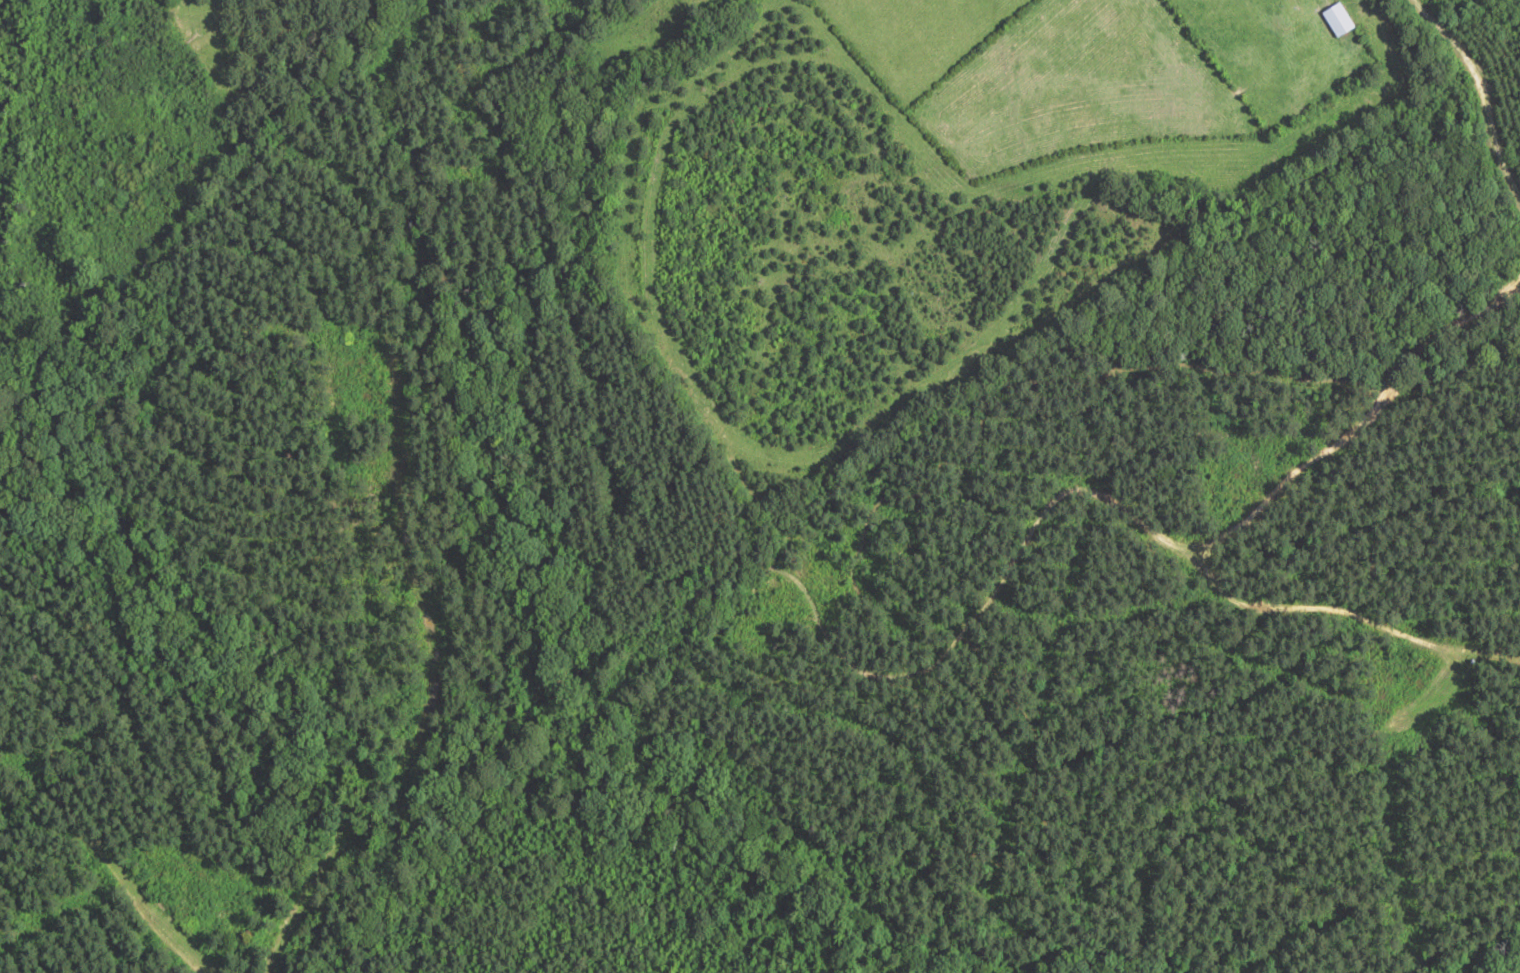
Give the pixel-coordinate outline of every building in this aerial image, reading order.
[(1325,17),(1340,42),(1358,31),(1343,6),(1325,17)]
